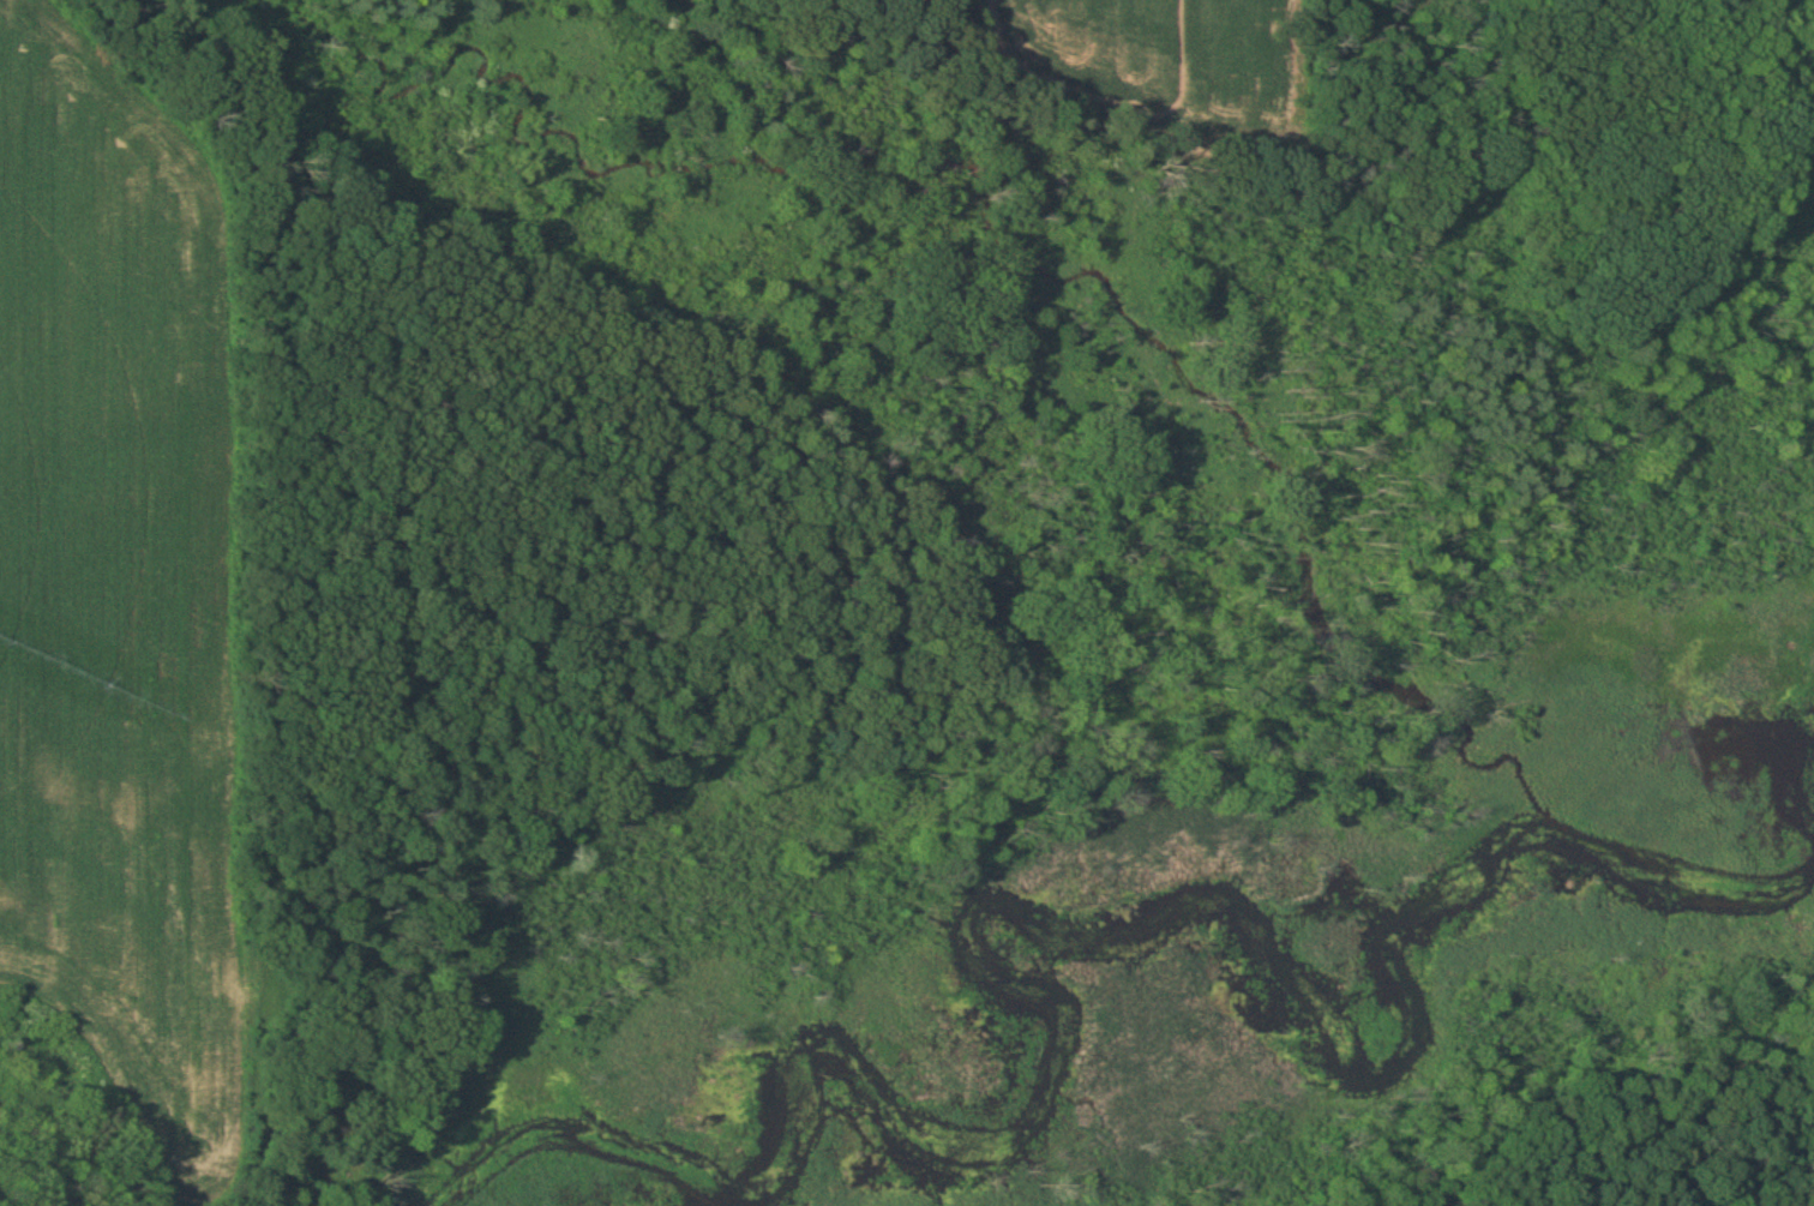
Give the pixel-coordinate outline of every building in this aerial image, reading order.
[(309,1095),(314,1107),(327,1102),(323,1090),(309,1095)]
